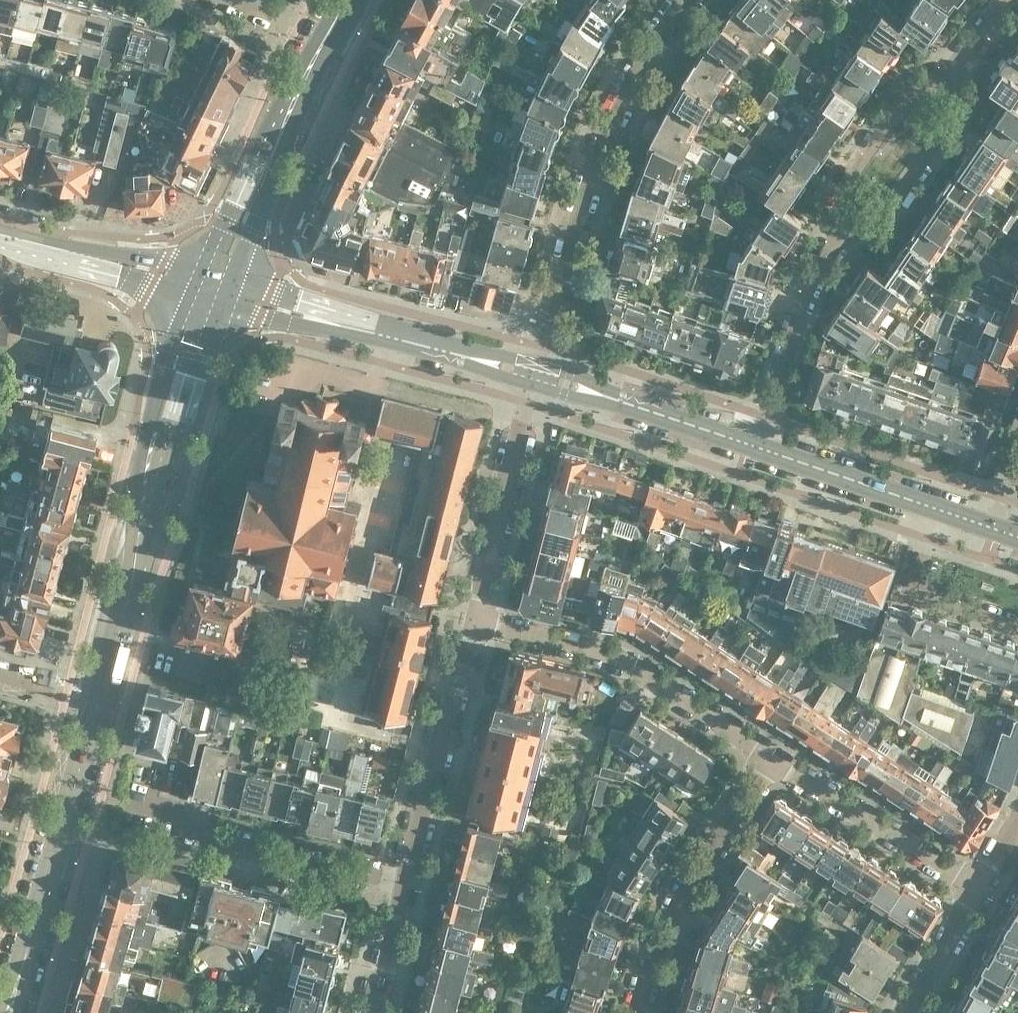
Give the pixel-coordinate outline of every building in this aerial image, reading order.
[(13,33),(21,0),(0,0),(0,30),(13,33)] [(13,33),(35,38),(38,28),(39,27),(45,0),(21,0),(13,33)] [(38,28),(39,28),(40,26),(60,31),(69,0),(45,0),(38,28)] [(56,47),(78,52),(78,50),(90,5),(74,0),(69,0),(60,31),(56,47)] [(453,0),(416,0),(412,6),(451,28),(463,6),(453,0)] [(463,6),(506,30),(522,0),(453,0),(463,6)] [(573,21),(603,43),(602,42),(615,24),(586,0),(585,0),(586,2),(573,21)] [(615,24),(615,23),(612,21),(627,3),(623,0),(586,0),(615,24)] [(735,6),(762,28),(772,36),(781,25),(786,19),(777,11),(764,0),(740,0),(735,5),(735,6)] [(777,11),(786,18),(792,11),(783,3),(786,0),(764,0),(777,11)] [(838,10),(845,15),(855,2),(854,1),(855,0),(845,0),(838,10)] [(875,8),(882,13),(884,14),(900,25),(906,30),(924,43),(929,36),(932,39),(939,28),(911,8),(906,16),(890,5),(882,0),(880,0),(875,8)] [(911,8),(939,28),(947,18),(944,15),(949,8),(938,0),(917,0),(911,8)] [(833,1),(824,13),(830,17),(839,6),(833,1)] [(90,5),(78,50),(100,56),(103,43),(112,11),(91,5),(90,5)] [(401,26),(400,27),(443,51),(445,52),(453,38),(466,45),(470,39),(451,28),(412,6),(408,15),(405,14),(401,22),(403,23),(401,26)] [(729,17),(723,25),(750,45),(759,52),(772,36),(762,28),(735,6),(729,13),(729,17)] [(869,15),(862,26),(869,31),(897,50),(904,39),(901,37),(906,30),(900,25),(884,14),(882,13),(875,8),(874,7),(869,15)] [(112,11),(103,43),(104,43),(98,63),(108,66),(113,46),(125,49),(134,17),(112,11)] [(125,49),(122,60),(144,67),(146,58),(156,25),(147,23),(148,21),(136,18),(137,17),(134,17),(125,49)] [(603,43),(573,21),(566,34),(548,22),(543,30),(553,37),(561,43),(592,63),(603,43)] [(146,58),(144,67),(167,73),(173,51),(176,39),(175,38),(176,34),(175,31),(171,30),(156,25),(146,58)] [(709,44),(736,64),(737,64),(750,45),(723,25),(717,33),(714,34),(711,38),(711,42),(709,44)] [(822,30),(815,25),(808,35),(815,40),(822,30)] [(212,58),(248,76),(255,61),(254,61),(258,53),(245,47),(245,45),(223,34),(198,27),(192,48),(212,58)] [(392,44),(386,55),(425,76),(426,76),(441,84),(445,86),(476,102),(485,78),(468,69),(460,83),(450,77),(458,62),(442,53),(443,51),(400,27),(397,34),(398,38),(394,45),(392,44)] [(514,27),(508,36),(516,41),(522,32),(514,27)] [(843,38),(857,48),(881,65),(887,58),(890,60),(897,50),(869,31),(862,42),(847,32),(843,38)] [(815,42),(806,35),(794,53),(803,59),(815,42)] [(561,43),(553,37),(542,60),(548,64),(580,83),(581,83),(592,63),(561,43)] [(852,55),(844,67),(873,86),(880,75),(877,72),(881,65),(857,48),(840,37),(835,44),(852,55)] [(701,53),(695,62),(722,82),(724,83),(736,64),(709,44),(704,52),(701,53)] [(803,61),(801,62),(810,68),(821,51),(813,46),(803,61)] [(790,51),(778,67),(782,70),(792,76),(801,62),(803,61),(794,54),(790,51)] [(1000,68),(1017,80),(1017,56),(1015,54),(1010,60),(1007,58),(1000,68)] [(378,66),(374,74),(376,77),(374,80),(413,100),(426,76),(425,76),(386,55),(385,56),(386,57),(381,67),(378,66)] [(28,62),(8,57),(5,66),(26,71),(28,62)] [(212,58),(201,80),(236,97),(240,89),(241,89),(248,76),(212,58)] [(50,66),(31,61),(27,72),(47,77),(50,66)] [(513,62),(509,69),(511,70),(524,78),(570,103),(575,92),(578,91),(579,88),(578,85),(580,83),(548,64),(542,78),(536,75),(513,62)] [(683,82),(683,83),(721,109),(735,118),(739,111),(727,101),(715,92),(722,82),(695,62),(683,82)] [(844,67),(833,84),(857,101),(862,94),(866,96),(873,86),(844,67)] [(990,88),(1017,107),(1017,80),(1000,68),(992,78),(996,81),(990,88)] [(49,69),(47,77),(60,81),(62,72),(49,69)] [(811,70),(805,80),(809,82),(821,91),(816,99),(849,121),(856,110),(852,108),(857,101),(833,84),(832,84),(815,72),(811,70)] [(779,96),(792,78),(782,71),(770,89),(779,96)] [(93,78),(74,73),(71,82),(90,88),(93,78)] [(524,78),(519,87),(528,91),(535,94),(528,109),(561,124),(562,122),(564,120),(566,116),(565,113),(570,103),(524,78)] [(198,88),(191,102),(226,119),(236,97),(201,80),(197,88),(198,88)] [(368,92),(363,102),(402,122),(413,100),(374,80),(373,81),(370,82),(366,89),(368,92)] [(671,102),(702,122),(711,128),(721,109),(683,83),(673,101),(672,101),(671,102)] [(126,87),(123,97),(128,99),(133,100),(136,91),(126,87)] [(162,87),(151,108),(162,113),(172,92),(162,87)] [(766,116),(779,96),(770,90),(756,109),(766,116)] [(124,110),(128,99),(107,94),(103,113),(116,116),(118,109),(124,110)] [(184,115),(180,122),(215,140),(226,119),(191,102),(176,95),(172,102),(180,106),(178,112),(184,115)] [(128,99),(124,110),(130,112),(138,115),(143,117),(146,118),(151,108),(134,101),(128,99)] [(794,100),(789,107),(833,137),(838,130),(841,132),(849,121),(820,101),(816,99),(815,101),(813,99),(806,108),(794,100)] [(993,118),(1017,136),(1017,107),(1006,99),(993,118)] [(46,149),(43,160),(44,160),(39,179),(48,182),(47,185),(62,189),(71,153),(57,149),(59,138),(58,138),(60,132),(62,133),(66,114),(58,112),(61,103),(50,100),(39,147),(46,149)] [(494,107),(480,101),(476,110),(490,116),(494,107)] [(357,114),(352,124),(384,139),(392,142),(440,169),(448,174),(457,151),(402,122),(363,102),(362,104),(359,104),(355,111),(357,114)] [(671,102),(660,123),(692,141),(702,122),(671,102)] [(30,123),(43,127),(48,106),(35,103),(30,123)] [(788,132),(797,138),(798,139),(824,157),(831,146),(828,144),(833,137),(789,107),(783,116),(794,124),(788,132)] [(170,143),(169,144),(206,162),(213,148),(212,147),(215,140),(180,122),(162,113),(151,108),(146,118),(141,129),(170,143)] [(118,109),(116,116),(106,153),(104,162),(117,165),(130,112),(124,110),(118,109)] [(510,118),(507,125),(518,130),(553,145),(557,135),(559,133),(561,129),(560,126),(561,124),(528,109),(522,123),(510,118)] [(490,119),(474,111),(469,121),(486,129),(490,119)] [(93,149),(106,153),(116,116),(103,113),(93,149)] [(764,118),(752,135),(761,141),(773,124),(764,118)] [(984,137),(1017,161),(1017,150),(1013,146),(1017,139),(1017,136),(993,118),(986,127),(989,129),(984,137)] [(652,144),(684,161),(685,158),(683,158),(688,149),(697,154),(701,146),(692,141),(660,123),(650,143),(652,144)] [(334,161),(331,167),(365,184),(399,200),(421,203),(425,203),(440,169),(392,142),(384,139),(352,124),(352,125),(346,137),(343,136),(331,160),(334,161)] [(453,129),(446,143),(456,148),(463,135),(453,129)] [(553,145),(518,130),(509,153),(513,155),(547,168),(547,167),(545,166),(546,165),(548,163),(550,159),(549,157),(553,145)] [(734,138),(745,146),(749,140),(738,132),(734,138)] [(154,165),(158,167),(158,168),(181,179),(181,178),(194,184),(198,176),(199,176),(206,162),(169,144),(148,134),(154,165)] [(745,146),(740,153),(748,159),(761,141),(752,135),(749,140),(745,146)] [(0,156),(0,173),(12,176),(13,173),(21,175),(27,155),(28,155),(32,142),(6,136),(0,156)] [(969,152),(996,171),(1003,161),(1017,172),(1017,161),(984,137),(980,143),(976,141),(969,152)] [(797,138),(784,156),(808,173),(813,165),(817,168),(824,157),(798,139),(797,138)] [(648,154),(644,166),(676,181),(684,185),(692,165),(652,144),(651,145),(648,148),(647,151),(647,154),(648,154)] [(465,166),(470,153),(460,149),(454,161),(465,166)] [(737,155),(728,150),(724,158),(733,162),(737,155)] [(965,164),(960,172),(984,189),(1006,205),(1012,197),(989,182),(996,171),(969,152),(962,162),(965,164)] [(71,153),(62,189),(78,193),(79,190),(88,193),(93,174),(94,174),(97,160),(71,153)] [(748,159),(740,153),(732,164),(728,171),(736,177),(748,159)] [(507,178),(506,180),(541,189),(547,168),(513,155),(507,178)] [(778,165),(772,175),(799,193),(807,182),(803,180),(808,173),(784,156),(778,165)] [(721,157),(711,174),(713,175),(722,180),(728,171),(732,164),(721,157)] [(124,186),(125,188),(126,188),(127,212),(165,209),(163,186),(164,186),(164,184),(151,185),(150,170),(149,162),(134,163),(135,175),(128,175),(128,186),(124,186)] [(634,185),(634,186),(667,200),(667,199),(669,199),(670,197),(673,198),(676,190),(680,192),(684,185),(676,181),(644,166),(640,176),(639,175),(637,177),(636,181),(636,184),(637,184),(636,186),(634,185)] [(325,173),(318,187),(355,205),(365,184),(331,167),(328,172),(325,173)] [(450,172),(447,179),(458,184),(461,177),(450,172)] [(952,177),(944,188),(972,207),(984,189),(960,172),(955,179),(952,177)] [(746,183),(760,193),(776,204),(783,208),(784,208),(789,201),(792,203),(799,193),(772,175),(765,184),(752,174),(746,183)] [(707,196),(717,200),(722,180),(713,175),(707,196)] [(481,182),(469,178),(466,189),(477,193),(481,182)] [(500,202),(500,203),(501,203),(533,211),(534,212),(541,189),(506,180),(500,202)] [(634,186),(627,209),(661,220),(682,228),(685,218),(664,212),(667,200),(634,186)] [(355,205),(318,187),(311,201),(312,204),(310,210),(336,223),(348,217),(350,218),(355,205)] [(941,200),(935,207),(960,225),(972,207),(944,188),(937,198),(941,200)] [(717,200),(713,213),(718,217),(728,198),(719,191),(717,200)] [(476,194),(472,205),(492,212),(499,214),(529,223),(533,211),(501,203),(500,203),(476,194)] [(707,196),(701,214),(712,219),(713,213),(717,200),(707,196)] [(445,199),(443,209),(452,211),(458,213),(460,203),(455,202),(445,199)] [(399,200),(398,207),(419,212),(421,203),(399,200)] [(801,219),(784,208),(783,208),(776,204),(770,213),(764,223),(792,240),(799,229),(795,227),(801,219)] [(472,205),(470,213),(491,219),(497,221),(493,236),(527,245),(527,244),(530,242),(532,236),(530,233),(533,224),(529,223),(499,214),(492,212),(472,205)] [(927,212),(919,223),(947,243),(953,234),(959,238),(966,229),(960,225),(935,207),(930,214),(927,212)] [(627,209),(620,230),(626,232),(656,240),(658,230),(680,235),(682,228),(661,220),(627,209)] [(301,233),(297,235),(306,254),(310,252),(311,255),(355,266),(364,230),(366,224),(350,218),(348,217),(336,223),(310,210),(300,231),(301,233)] [(378,210),(370,211),(367,222),(375,224),(378,213),(378,210)] [(712,219),(710,227),(726,236),(732,226),(718,217),(713,213),(712,219)] [(1014,213),(1004,228),(1009,231),(1017,218),(1017,216),(1014,213)] [(749,226),(743,233),(752,239),(778,255),(782,249),(785,250),(792,240),(764,223),(758,232),(749,226)] [(916,235),(911,243),(935,260),(947,243),(919,223),(913,233),(916,235)] [(410,242),(401,278),(410,280),(412,284),(419,285),(422,283),(424,284),(433,248),(420,245),(424,230),(413,227),(410,242)] [(466,228),(460,248),(470,251),(476,231),(466,228)] [(979,228),(974,234),(989,244),(993,238),(979,228)] [(364,230),(355,266),(364,268),(365,271),(372,273),(375,271),(377,272),(386,236),(364,230)] [(433,248),(424,284),(426,284),(427,288),(434,289),(437,287),(448,290),(454,267),(459,247),(462,235),(453,232),(448,252),(433,248)] [(625,236),(620,234),(616,251),(612,251),(609,260),(612,263),(610,269),(619,271),(618,273),(653,283),(658,280),(663,262),(661,257),(653,255),(656,243),(625,234),(625,236)] [(386,236),(377,272),(379,272),(380,275),(387,277),(390,275),(401,278),(410,242),(386,236)] [(493,236),(488,256),(521,265),(521,264),(524,263),(526,257),(524,254),(527,245),(493,236)] [(739,255),(734,271),(767,278),(767,277),(771,278),(775,265),(771,263),(776,256),(777,257),(778,255),(752,239),(742,255),(739,255)] [(902,248),(895,258),(923,277),(935,260),(911,243),(906,250),(902,248)] [(459,247),(454,267),(465,270),(470,251),(460,248),(459,247)] [(975,247),(968,256),(969,257),(976,262),(982,254),(983,253),(975,247)] [(1005,250),(999,260),(1009,267),(1010,266),(1014,260),(1015,258),(1005,250)] [(1009,267),(1017,272),(1017,254),(1015,258),(1014,260),(1010,266),(1009,267)] [(488,256),(482,275),(509,283),(509,282),(516,284),(519,283),(521,277),(519,275),(521,265),(488,256)] [(891,271),(887,277),(886,279),(908,295),(910,296),(918,302),(924,294),(916,288),(923,277),(895,258),(888,269),(891,271)] [(735,274),(734,275),(692,262),(682,292),(725,303),(745,309),(759,313),(767,292),(765,291),(768,283),(759,280),(735,274)] [(860,270),(852,281),(891,308),(897,300),(904,305),(910,296),(908,295),(886,279),(887,277),(868,265),(863,273),(860,270)] [(970,271),(963,266),(957,275),(964,280),(970,271)] [(454,267),(448,290),(476,298),(478,301),(485,302),(488,301),(492,302),(493,302),(505,305),(505,306),(506,306),(506,305),(512,302),(512,301),(516,286),(515,285),(515,284),(516,284),(509,282),(509,283),(482,275),(454,267)] [(990,272),(976,267),(973,276),(987,281),(990,272)] [(609,273),(604,290),(603,293),(601,294),(602,297),(599,307),(603,308),(598,326),(616,332),(628,298),(627,298),(633,280),(622,277),(609,273)] [(987,282),(1017,295),(1017,282),(1017,284),(991,273),(987,282)] [(848,294),(843,301),(850,306),(850,307),(878,326),(891,308),(852,281),(845,291),(848,294)] [(987,282),(983,291),(1010,302),(1005,313),(1017,318),(1017,295),(987,282)] [(957,291),(945,283),(941,289),(953,297),(957,291)] [(677,302),(679,294),(665,289),(663,298),(677,302)] [(687,296),(679,294),(676,304),(684,307),(687,296)] [(628,298),(616,332),(626,335),(627,338),(635,340),(639,339),(651,307),(650,306),(651,303),(636,298),(635,301),(628,298)] [(961,301),(954,298),(946,310),(956,315),(961,301)] [(709,307),(702,304),(699,313),(706,316),(709,307)] [(881,334),(842,305),(830,322),(829,321),(824,329),(844,342),(845,340),(851,344),(865,353),(887,363),(896,350),(899,346),(881,334)] [(98,424),(99,425),(106,396),(110,397),(116,372),(112,371),(117,353),(117,351),(117,350),(117,349),(116,347),(115,346),(114,344),(113,343),(112,342),(111,342),(109,341),(107,341),(106,341),(104,341),(102,341),(100,342),(99,343),(97,345),(96,346),(96,348),(95,350),(92,349),(92,348),(92,347),(92,346),(91,345),(89,345),(88,346),(87,347),(87,348),(78,345),(82,329),(73,326),(75,320),(53,314),(53,312),(47,310),(47,312),(27,308),(27,307),(20,332),(21,332),(20,333),(22,334),(22,332),(57,341),(42,402),(100,416),(98,424)] [(673,314),(651,307),(639,339),(648,343),(650,345),(658,348),(661,347),(673,314)] [(936,308),(933,313),(939,317),(943,312),(936,308)] [(992,308),(985,327),(987,328),(1017,340),(1017,318),(1005,313),(992,308)] [(718,330),(707,363),(708,362),(717,365),(718,369),(726,371),(730,370),(731,370),(732,366),(739,369),(751,335),(746,334),(746,333),(728,326),(733,311),(725,309),(720,324),(718,330)] [(931,312),(920,328),(928,333),(937,339),(940,331),(932,328),(938,319),(939,317),(933,313),(931,312)] [(673,314),(661,347),(662,347),(672,350),(672,353),(681,356),(685,355),(696,322),(673,314)] [(938,319),(932,328),(940,331),(948,334),(952,324),(938,319)] [(696,322),(685,355),(685,354),(694,358),(696,361),(705,364),(707,363),(718,330),(696,322)] [(977,346),(986,350),(990,351),(1017,362),(1017,361),(1017,360),(1017,340),(987,328),(985,327),(977,346)] [(893,330),(887,338),(899,346),(904,338),(899,334),(893,330)] [(812,377),(806,394),(809,395),(810,398),(816,401),(820,399),(828,402),(828,400),(840,368),(843,368),(851,344),(845,340),(844,342),(827,331),(823,347),(812,377)] [(934,351),(966,363),(976,367),(973,377),(998,386),(1011,390),(1017,367),(1017,364),(1016,363),(1017,362),(990,351),(986,350),(977,346),(948,334),(940,331),(937,339),(934,351)] [(890,373),(891,372),(892,372),(901,357),(903,353),(896,350),(887,363),(884,370),(890,373)] [(929,377),(936,379),(937,380),(940,370),(932,367),(929,377)] [(840,368),(828,400),(838,404),(839,408),(845,410),(849,408),(856,410),(857,414),(863,416),(867,414),(875,417),(886,383),(843,368),(840,368)] [(940,370),(937,380),(948,384),(952,374),(940,370)] [(886,383),(875,417),(883,420),(884,423),(890,425),(894,423),(901,426),(902,429),(908,431),(912,430),(920,432),(934,387),(891,372),(890,373),(886,383)] [(934,387),(920,432),(928,435),(929,439),(934,441),(938,439),(945,441),(947,445),(952,447),(956,445),(964,447),(975,414),(953,406),(959,387),(948,384),(937,380),(934,387)] [(982,416),(975,414),(964,447),(971,450),(972,451),(974,454),(981,457),(985,456),(986,456),(991,442),(993,443),(1004,410),(1003,409),(1008,393),(997,389),(992,387),(982,416)] [(251,476),(225,587),(256,595),(306,608),(311,588),(337,594),(342,571),(343,572),(359,503),(347,500),(361,441),(362,442),(363,438),(370,440),(373,428),(365,426),(366,422),(347,417),(349,409),(337,406),(339,399),(317,393),(315,401),(303,398),(301,406),(282,401),(277,421),(278,421),(263,479),(251,476)] [(442,412),(383,397),(374,433),(425,446),(433,448),(439,425),(442,412)] [(450,414),(442,412),(439,425),(433,448),(425,446),(417,475),(422,476),(410,523),(405,522),(399,548),(396,548),(395,553),(377,548),(368,584),(394,591),(390,607),(431,618),(436,599),(437,599),(482,422),(450,414)] [(93,435),(35,420),(28,444),(43,447),(86,459),(87,457),(90,457),(95,440),(92,438),(93,435)] [(30,426),(22,424),(18,439),(26,441),(30,426)] [(43,447),(42,448),(39,460),(37,470),(37,471),(44,473),(79,482),(80,480),(83,478),(84,473),(83,470),(85,459),(86,459),(43,447)] [(616,460),(619,450),(610,448),(607,457),(616,460)] [(554,456),(551,470),(556,471),(555,479),(569,483),(569,484),(573,485),(573,484),(580,486),(593,488),(601,490),(614,494),(616,486),(617,486),(620,472),(621,468),(586,459),(587,456),(562,450),(560,457),(554,456)] [(5,488),(38,496),(74,506),(74,505),(73,505),(76,496),(79,493),(80,488),(79,485),(79,482),(44,473),(32,471),(29,484),(8,478),(5,488)] [(617,486),(616,486),(614,494),(624,497),(623,501),(634,505),(635,501),(643,504),(638,519),(651,524),(653,520),(664,486),(662,485),(663,483),(655,480),(654,482),(650,481),(650,483),(620,472),(617,486)] [(555,479),(549,500),(587,510),(593,488),(580,486),(573,484),(573,485),(569,484),(569,483),(555,479)] [(664,486),(653,520),(656,521),(654,526),(676,533),(677,529),(682,530),(694,496),(692,495),(693,494),(684,490),(683,493),(664,486)] [(24,517),(31,520),(67,529),(70,519),(73,519),(76,510),(73,509),(74,506),(38,496),(37,497),(29,495),(26,506),(24,517)] [(682,530),(679,540),(708,550),(710,545),(724,506),(722,506),(723,504),(714,501),(713,503),(695,496),(694,496),(682,530)] [(549,500),(543,522),(581,531),(587,510),(549,500)] [(628,505),(620,503),(616,517),(635,523),(628,505)] [(724,506),(710,545),(730,552),(729,556),(728,556),(723,569),(736,574),(739,565),(741,557),(743,551),(742,551),(753,516),(749,515),(750,513),(730,506),(729,508),(724,506)] [(7,513),(4,524),(12,526),(21,528),(21,529),(18,541),(26,543),(61,552),(62,549),(64,547),(66,542),(64,539),(67,529),(31,520),(24,517),(7,513)] [(743,551),(741,557),(739,565),(761,573),(764,565),(764,564),(777,524),(767,521),(767,519),(758,516),(757,518),(753,516),(742,551),(743,551)] [(614,527),(613,531),(632,538),(633,536),(639,538),(641,532),(637,524),(635,523),(616,517),(613,527),(614,527)] [(543,522),(538,543),(576,553),(581,531),(543,522)] [(791,527),(778,523),(764,564),(764,565),(768,566),(769,562),(778,565),(782,566),(782,564),(783,564),(795,530),(791,529),(791,527)] [(602,537),(611,539),(613,531),(614,527),(613,527),(605,525),(602,537)] [(649,530),(646,539),(648,543),(654,548),(659,533),(649,530)] [(893,564),(795,530),(783,564),(782,564),(782,566),(778,565),(770,589),(800,599),(824,608),(825,605),(874,623),(881,601),(883,602),(885,597),(882,596),(893,564)] [(20,566),(54,575),(57,565),(60,563),(61,558),(60,554),(61,552),(26,543),(18,541),(15,553),(14,556),(0,552),(0,561),(11,564),(20,566)] [(538,543),(532,564),(570,574),(576,553),(538,543)] [(675,549),(670,564),(675,570),(676,570),(681,575),(686,561),(675,549)] [(596,550),(595,557),(600,558),(606,560),(607,552),(596,550)] [(606,560),(600,558),(590,556),(588,565),(603,569),(606,560)] [(670,579),(675,570),(664,562),(658,571),(670,579)] [(768,566),(764,565),(761,573),(745,619),(787,650),(802,604),(800,603),(801,600),(770,589),(778,565),(769,562),(768,566)] [(14,589),(48,598),(51,588),(54,586),(55,580),(54,577),(54,575),(20,566),(20,567),(11,564),(7,580),(0,577),(0,585),(14,589)] [(532,564),(527,586),(565,595),(570,574),(532,564)] [(593,612),(592,617),(602,621),(603,623),(609,625),(612,624),(615,625),(630,580),(632,573),(606,564),(601,580),(597,594),(595,602),(593,612)] [(630,580),(615,625),(617,625),(618,628),(624,630),(626,628),(635,631),(653,603),(656,599),(642,594),(645,585),(630,580)] [(174,627),(178,634),(179,635),(221,646),(221,647),(242,652),(243,648),(248,645),(250,636),(247,631),(256,595),(225,587),(224,589),(193,581),(185,612),(184,612),(177,617),(174,627)] [(687,593),(691,596),(698,596),(702,590),(693,583),(687,593)] [(8,611),(42,621),(43,620),(43,618),(46,619),(48,609),(45,608),(48,598),(14,589),(0,585),(0,597),(3,597),(2,599),(11,601),(8,611)] [(565,595),(527,586),(523,602),(522,602),(525,609),(526,608),(559,617),(563,605),(593,612),(595,602),(582,599),(565,595)] [(710,595),(724,602),(728,594),(714,587),(710,595)] [(582,599),(595,602),(597,594),(584,591),(582,599)] [(653,603),(635,631),(636,631),(655,643),(673,615),(677,609),(685,596),(678,591),(666,611),(653,603)] [(890,603),(888,602),(877,636),(864,674),(857,693),(901,721),(918,676),(919,673),(915,671),(922,651),(934,617),(922,613),(921,610),(915,608),(912,610),(910,609),(910,608),(908,608),(907,609),(907,611),(890,605),(891,603),(892,602),(890,602),(890,603)] [(722,621),(729,609),(719,603),(711,615),(722,621)] [(748,610),(738,605),(735,612),(745,617),(748,610)] [(390,607),(388,607),(381,633),(361,628),(356,649),(376,654),(361,714),(380,719),(378,726),(401,732),(404,719),(406,720),(431,618),(390,607)] [(673,615),(655,643),(673,655),(692,627),(696,621),(677,609),(673,615)] [(4,638),(4,639),(19,643),(19,641),(35,646),(42,621),(8,611),(8,612),(0,610),(0,636),(4,638)] [(934,617),(922,651),(963,665),(974,631),(969,629),(967,626),(961,624),(958,626),(946,621),(945,618),(939,616),(936,618),(934,617)] [(710,639),(692,667),(711,679),(729,651),(718,645),(723,637),(729,629),(720,624),(710,639)] [(692,627),(673,655),(692,667),(710,639),(692,627)] [(974,631),(963,665),(959,676),(970,680),(974,669),(1005,679),(1017,646),(1014,645),(1013,642),(1007,640),(1004,642),(991,637),(990,634),(983,632),(980,633),(974,631)] [(729,651),(711,679),(729,691),(747,663),(757,647),(751,642),(740,658),(729,651)] [(1017,646),(1005,679),(1006,680),(1006,681),(1017,685),(1017,646)] [(747,663),(729,691),(747,703),(765,675),(754,668),(764,652),(757,647),(747,663)] [(513,650),(501,694),(535,703),(546,705),(549,692),(577,700),(578,694),(579,695),(584,674),(583,674),(584,669),(513,650)] [(788,680),(766,715),(784,727),(802,699),(791,692),(796,685),(809,664),(801,659),(794,670),(788,680)] [(819,670),(831,678),(839,682),(847,687),(857,693),(864,674),(822,660),(819,670)] [(765,675),(747,703),(766,715),(788,680),(794,670),(788,666),(782,676),(783,676),(777,683),(765,675)] [(918,676),(901,721),(915,730),(922,734),(960,758),(974,711),(966,708),(919,692),(921,685),(923,682),(921,677),(918,676)] [(956,684),(952,696),(965,701),(972,681),(970,680),(959,676),(956,684)] [(802,699),(784,727),(803,739),(826,703),(839,682),(831,678),(818,698),(813,706),(802,699)] [(826,703),(803,739),(822,751),(839,723),(829,716),(834,708),(847,687),(839,682),(826,703)] [(952,696),(956,684),(947,682),(944,693),(952,696)] [(142,705),(141,711),(139,717),(145,719),(138,745),(168,753),(169,752),(180,755),(187,724),(189,725),(191,717),(191,716),(195,697),(149,684),(144,705),(142,705)] [(966,708),(968,702),(965,701),(952,696),(944,693),(921,685),(919,692),(966,708)] [(608,719),(608,721),(615,722),(621,725),(640,695),(630,688),(623,699),(610,719),(608,719)] [(472,811),(471,814),(516,826),(517,822),(517,821),(519,822),(544,723),(542,722),(547,706),(546,705),(535,703),(501,694),(501,696),(499,695),(496,709),(494,708),(493,712),(495,713),(470,810),(472,811)] [(1011,708),(1014,699),(1001,695),(998,703),(1011,708)] [(215,703),(195,697),(191,716),(191,717),(189,725),(187,724),(180,755),(201,760),(207,739),(209,728),(215,703)] [(239,709),(215,703),(209,728),(233,734),(238,712),(239,709)] [(1011,708),(998,703),(991,725),(1002,729),(997,743),(985,738),(976,767),(988,776),(1003,783),(1009,786),(1017,759),(1017,711),(1011,708)] [(310,710),(307,722),(319,725),(322,713),(310,710)] [(621,740),(640,752),(659,722),(641,710),(627,730),(621,740)] [(238,712),(236,722),(244,724),(259,728),(261,719),(238,712)] [(839,723),(822,751),(840,762),(857,735),(868,719),(861,715),(851,731),(839,723)] [(14,749),(15,747),(14,746),(18,734),(18,735),(19,731),(18,731),(19,728),(18,725),(16,724),(13,723),(13,722),(0,718),(0,746),(14,749)] [(858,735),(840,762),(858,774),(876,747),(866,740),(876,725),(868,719),(858,735)] [(659,722),(640,752),(658,764),(678,734),(659,722)] [(323,726),(319,743),(329,746),(338,748),(347,750),(351,733),(342,731),(323,726)] [(621,740),(627,730),(612,727),(609,743),(620,745),(621,740)] [(203,761),(195,793),(197,794),(198,796),(203,797),(206,796),(218,799),(227,763),(226,762),(230,745),(233,734),(209,728),(207,739),(201,760),(203,761)] [(915,730),(909,738),(916,742),(922,734),(915,730)] [(678,734),(658,764),(677,776),(696,746),(678,734)] [(302,758),(307,738),(299,736),(294,756),(302,758)] [(858,774),(877,786),(900,750),(901,749),(883,736),(876,747),(858,774)] [(310,760),(315,740),(307,738),(302,758),(310,760)] [(258,739),(255,750),(263,752),(266,741),(258,739)] [(5,773),(12,749),(14,750),(14,749),(0,746),(0,772),(5,773)] [(329,746),(327,753),(349,759),(351,751),(347,750),(338,748),(329,746)] [(696,746),(677,776),(696,788),(716,758),(696,746)] [(343,788),(333,830),(342,833),(343,830),(357,834),(366,795),(365,794),(366,790),(372,764),(375,755),(351,749),(351,751),(349,759),(345,775),(342,788),(343,788)] [(900,750),(877,786),(896,798),(913,771),(914,771),(918,764),(919,763),(900,750)] [(389,758),(375,755),(372,764),(387,768),(389,758)] [(229,756),(227,763),(218,799),(233,802),(232,805),(241,807),(250,768),(252,762),(229,756)] [(913,771),(896,798),(914,810),(931,783),(944,763),(937,759),(930,771),(918,764),(914,771),(913,771)] [(250,768),(241,807),(250,810),(250,807),(264,811),(273,774),(275,768),(252,762),(250,768)] [(931,783),(914,810),(932,822),(950,794),(940,788),(952,768),(944,763),(931,783)] [(296,780),(286,819),(296,821),(296,819),(299,819),(299,822),(307,824),(308,821),(310,822),(322,770),(308,767),(305,775),(298,773),(296,780)] [(602,767),(600,775),(613,778),(615,770),(602,767)] [(273,774),(264,811),(279,814),(278,817),(286,819),(296,780),(298,773),(275,768),(273,774)] [(322,770),(310,822),(325,825),(324,828),(333,830),(343,788),(342,788),(345,775),(322,769),(322,770)] [(615,770),(613,778),(625,781),(627,773),(615,770)] [(981,788),(951,834),(973,848),(1002,805),(1000,804),(1009,786),(1003,783),(988,776),(986,780),(981,788)] [(608,781),(599,779),(596,791),(605,794),(608,781)] [(950,794),(932,822),(951,834),(981,788),(973,782),(960,801),(950,794)] [(366,795),(357,834),(357,833),(372,837),(372,835),(380,837),(390,794),(379,791),(378,793),(366,790),(365,794),(366,795)] [(660,790),(655,797),(658,800),(666,804),(670,797),(660,790)] [(605,794),(596,791),(593,804),(602,806),(605,794)] [(670,797),(666,804),(676,811),(681,804),(670,797)] [(776,797),(758,825),(762,828),(776,837),(794,809),(787,804),(786,800),(781,797),(778,798),(776,797)] [(684,799),(681,804),(676,811),(688,819),(700,826),(707,815),(684,799)] [(658,800),(646,819),(676,838),(688,819),(676,811),(666,804),(658,800)] [(794,809),(776,837),(794,849),(813,820),(811,819),(810,816),(806,813),(803,814),(794,809)] [(646,819),(634,838),(664,857),(676,838),(646,819)] [(813,820),(793,851),(811,862),(830,834),(828,833),(827,830),(822,827),(819,827),(812,823),(813,821),(813,820)] [(597,826),(588,823),(585,836),(594,838),(597,826)] [(464,846),(463,848),(496,858),(501,839),(502,835),(469,826),(466,836),(463,837),(461,843),(464,846)] [(559,829),(544,826),(542,838),(557,841),(559,829)] [(830,834),(811,862),(829,874),(847,846),(847,842),(842,839),(838,840),(830,834)] [(594,838),(585,836),(582,848),(591,850),(594,838)] [(634,838),(623,856),(652,875),(664,857),(634,838)] [(536,868),(543,845),(531,842),(524,865),(536,868)] [(747,842),(739,854),(749,861),(758,867),(765,855),(747,842)] [(847,846),(829,874),(824,883),(842,895),(848,886),(866,858),(847,846)] [(457,869),(457,871),(490,880),(496,858),(463,848),(460,858),(457,860),(456,866),(457,869)] [(765,855),(758,867),(765,871),(776,854),(768,850),(765,855)] [(116,857),(108,886),(147,897),(148,896),(166,900),(189,906),(197,877),(198,872),(185,868),(157,861),(126,852),(117,856),(116,857)] [(623,856),(611,874),(639,893),(640,894),(652,875),(623,856)] [(854,877),(848,886),(866,898),(885,870),(877,865),(877,862),(872,859),(868,859),(866,858),(854,877)] [(738,878),(737,879),(770,901),(777,890),(800,905),(805,897),(803,896),(794,890),(778,879),(765,871),(758,867),(749,861),(743,869),(742,868),(740,869),(736,874),(737,878),(738,878)] [(606,887),(601,899),(631,914),(633,911),(635,910),(637,905),(636,903),(640,894),(639,893),(633,890),(610,879),(608,878),(590,870),(586,878),(606,887)] [(880,877),(866,898),(878,905),(874,911),(876,912),(881,916),(885,910),(887,909),(903,882),(896,877),(896,874),(891,871),(887,872),(885,870),(880,877)] [(452,891),(451,893),(484,903),(487,890),(507,896),(509,885),(490,880),(457,871),(454,881),(451,883),(450,889),(452,891)] [(783,871),(778,879),(794,890),(799,882),(783,871)] [(201,877),(190,918),(189,923),(198,926),(198,928),(208,930),(206,936),(227,941),(242,885),(229,882),(230,877),(215,873),(214,876),(203,872),(201,877)] [(512,886),(527,891),(530,879),(515,875),(512,886)] [(726,896),(726,897),(762,921),(770,907),(767,905),(770,901),(737,879),(732,887),(731,886),(728,887),(725,892),(725,895),(726,896)] [(810,886),(801,879),(799,882),(794,890),(803,896),(810,886)] [(903,882),(887,909),(905,921),(923,892),(916,887),(915,884),(911,881),(907,882),(905,880),(903,882)] [(255,889),(242,885),(227,941),(248,946),(249,940),(258,943),(258,942),(269,945),(271,934),(275,920),(282,895),(271,892),(271,889),(256,885),(255,889)] [(103,890),(101,896),(104,899),(102,909),(136,918),(146,921),(157,924),(180,930),(183,931),(189,906),(166,900),(148,896),(147,897),(108,886),(108,888),(103,889),(103,890)] [(592,917),(592,919),(623,932),(623,930),(627,929),(629,924),(627,922),(631,914),(601,899),(579,888),(576,896),(597,906),(592,917)] [(905,921),(901,927),(902,927),(920,939),(942,905),(940,903),(939,900),(936,897),(932,898),(923,892),(905,921)] [(484,903),(451,893),(449,904),(445,905),(444,911),(446,914),(445,916),(479,925),(479,924),(484,903)] [(275,920),(290,924),(290,926),(305,930),(302,941),(307,942),(308,941),(315,944),(318,933),(325,905),(314,902),(313,900),(307,898),(305,900),(301,900),(282,895),(275,920)] [(719,907),(714,915),(740,933),(737,938),(736,939),(744,942),(752,946),(759,935),(755,933),(763,921),(762,921),(726,897),(724,899),(723,898),(721,899),(718,903),(718,907),(719,907)] [(823,909),(830,914),(836,904),(830,899),(823,909)] [(325,905),(318,933),(315,944),(340,950),(343,940),(345,941),(349,926),(345,925),(349,911),(346,910),(343,908),(338,906),(336,908),(325,905)] [(842,922),(848,926),(858,912),(851,907),(842,922)] [(832,915),(830,914),(823,909),(821,908),(815,917),(821,922),(826,925),(832,915)] [(95,918),(92,929),(95,932),(95,933),(129,942),(139,945),(143,932),(154,934),(166,938),(166,936),(179,939),(180,930),(157,924),(146,921),(136,918),(102,909),(99,917),(95,918)] [(1003,928),(1017,937),(1017,912),(1013,909),(1012,911),(1010,910),(1005,918),(1007,919),(1003,928)] [(588,930),(584,941),(584,942),(616,951),(617,948),(620,947),(622,943),(620,940),(623,932),(592,919),(572,910),(567,921),(588,930)] [(862,934),(863,934),(869,938),(882,917),(876,912),(862,934)] [(708,924),(703,935),(735,945),(736,939),(737,938),(740,933),(714,915),(708,924)] [(439,937),(439,938),(473,948),(473,947),(477,932),(487,935),(489,927),(479,924),(479,925),(445,916),(442,926),(439,927),(437,934),(439,937)] [(535,924),(527,922),(520,942),(528,945),(535,924)] [(894,923),(880,945),(887,949),(893,940),(902,927),(901,927),(894,923)] [(828,928),(823,936),(833,943),(838,935),(828,928)] [(992,947),(1017,962),(1017,937),(1003,928),(1002,930),(999,928),(994,937),(997,939),(992,947)] [(786,937),(795,943),(800,936),(791,930),(786,937)] [(88,943),(86,951),(89,954),(88,955),(123,964),(133,967),(139,945),(129,942),(95,933),(92,942),(88,943)] [(851,955),(856,958),(884,976),(896,956),(889,951),(887,949),(880,945),(869,938),(863,934),(851,955)] [(699,947),(696,957),(748,972),(750,962),(731,956),(735,945),(703,935),(702,935),(702,936),(698,938),(696,944),(699,947)] [(572,944),(582,948),(578,961),(610,970),(611,967),(614,966),(615,962),(614,959),(616,951),(584,942),(584,941),(574,937),(572,944)] [(434,958),(433,960),(467,970),(470,957),(491,962),(494,953),(473,947),(473,948),(439,938),(436,948),(433,950),(432,956),(434,958)] [(302,941),(298,940),(292,962),(335,973),(337,963),(339,962),(341,956),(339,954),(340,951),(307,942),(302,941)] [(911,951),(893,940),(887,949),(905,961),(911,951)] [(528,945),(520,942),(515,959),(523,962),(528,945)] [(266,955),(274,957),(280,959),(282,950),(269,947),(266,955)] [(981,966),(1010,982),(1017,987),(1017,962),(992,947),(991,949),(988,948),(983,956),(986,958),(981,966)] [(824,954),(820,962),(833,970),(838,963),(824,954)] [(81,977),(81,979),(87,980),(116,988),(126,990),(126,989),(142,994),(158,998),(167,1000),(192,1005),(197,982),(172,976),(133,967),(123,964),(88,955),(87,957),(81,960),(85,967),(82,977),(81,977)] [(844,965),(839,974),(865,991),(864,991),(872,996),(884,976),(856,958),(851,955),(844,965)] [(690,975),(689,977),(722,986),(726,975),(733,977),(734,975),(746,979),(748,972),(696,957),(693,964),(689,966),(688,971),(690,975)] [(428,981),(427,983),(461,992),(467,970),(433,960),(431,970),(427,972),(425,978),(428,981)] [(807,960),(802,970),(810,974),(815,964),(807,960)] [(609,973),(610,970),(578,961),(574,974),(559,969),(556,977),(572,982),(603,991),(606,982),(609,981),(611,976),(609,973)] [(335,973),(292,962),(287,983),(296,986),(329,994),(331,985),(334,983),(335,978),(334,975),(335,973)] [(525,968),(512,965),(508,981),(520,984),(525,968)] [(1010,982),(981,966),(980,968),(978,966),(972,975),(975,977),(970,985),(999,1001),(1008,1007),(1017,989),(1017,987),(1010,982)] [(761,976),(748,972),(746,979),(745,981),(758,984),(761,976)] [(261,977),(258,986),(272,989),(274,980),(261,977)] [(683,998),(716,1008),(735,1012),(768,1012),(753,1008),(752,1010),(746,1008),(747,1007),(734,1003),(737,991),(722,986),(689,977),(689,978),(687,977),(683,987),(686,988),(683,998)] [(506,981),(499,979),(493,1001),(500,1003),(506,981)] [(72,997),(74,1001),(74,1002),(76,1002),(109,1011),(116,1012),(136,1012),(142,994),(126,989),(126,990),(116,988),(87,980),(86,985),(80,984),(79,984),(75,987),(77,990),(73,992),(75,995),(73,997),(72,997)] [(572,982),(565,1002),(597,1011),(598,1010),(600,1008),(602,1003),(600,1001),(603,991),(572,982)] [(421,1005),(450,1012),(456,1012),(461,992),(427,983),(424,993),(421,995),(420,1000),(422,1003),(421,1005)] [(526,990),(509,985),(503,1004),(520,1009),(526,990)] [(960,1004),(976,1012),(992,1012),(999,1001),(970,985),(969,987),(967,985),(962,994),(964,995),(960,1004)] [(290,1008),(311,1012),(324,1012),(326,1006),(328,1005),(330,1000),(328,997),(329,994),(296,986),(290,1008)] [(210,1009),(216,1006),(218,1000),(214,994),(208,992),(202,995),(201,1002),(204,1008),(210,1009)] [(817,1012),(866,1012),(867,1011),(866,1008),(866,1005),(860,1003),(853,1001),(834,995),(823,992),(817,1012)] [(716,1008),(683,998),(680,1006),(678,1005),(676,1012),(735,1012),(716,1008)] [(774,1000),(770,1012),(771,1012),(782,1012),(785,1003),(774,1000)] [(70,1012),(108,1012),(109,1011),(76,1002),(74,1002),(73,1002),(70,1012)] [(597,1011),(565,1002),(562,1012),(596,1012),(597,1011)] [(960,1004),(958,1006),(956,1004),(951,1012),(976,1012),(960,1004)] [(290,1008),(278,1005),(275,1012),(311,1012),(290,1008)] [(421,1005),(419,1012),(450,1012),(421,1005)]
